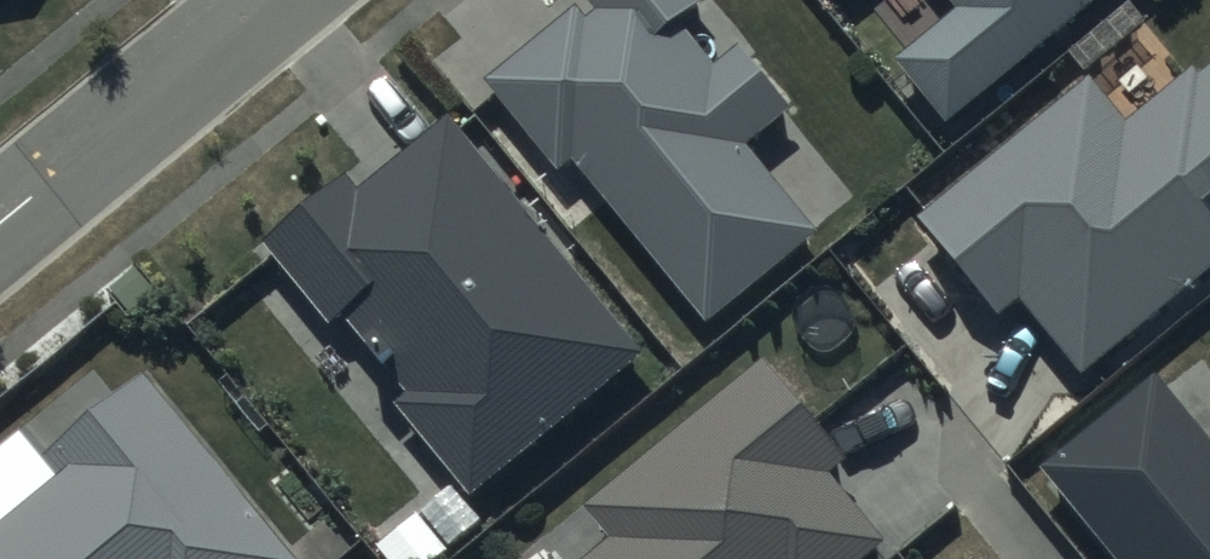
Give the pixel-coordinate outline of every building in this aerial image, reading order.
[(601,10),(589,19),(582,10),(492,79),(563,171),(577,160),(708,320),(816,231),(747,142),(793,106),(746,45),(715,68),(679,22),(707,0),(593,0),(601,10)] [(960,5),(896,59),(951,124),(1096,0),(955,0),(960,5)] [(920,218),(1002,315),(1022,298),(1088,376),(1209,273),(1209,67),(1196,79),(1186,68),(1126,119),(1089,75),(920,218)] [(647,353),(452,117),(361,192),(348,175),(265,244),(334,327),(349,315),(412,391),(397,403),(474,496),(647,353)] [(585,558),(866,558),(888,541),(831,472),(850,456),(769,358),(589,505),(614,535),(585,558)] [(143,373),(41,457),(18,429),(0,444),(0,558),(297,558),(143,373)] [(1045,468),(1118,558),(1209,558),(1209,441),(1156,376),(1045,468)]
